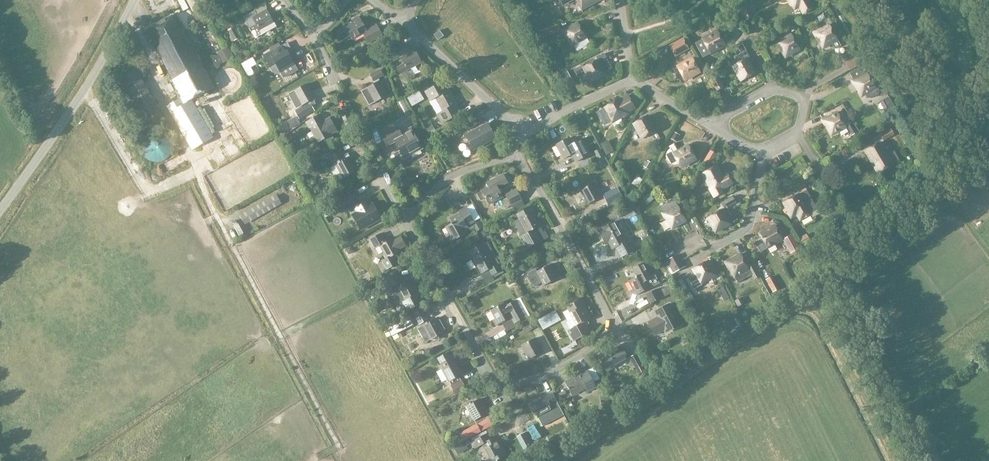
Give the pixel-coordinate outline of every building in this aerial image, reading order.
[(581,11),(601,0),(575,0),(581,11)] [(808,1),(808,0),(791,0),(796,8),(799,7),(803,14),(813,8),(808,1)] [(738,10),(744,21),(753,17),(747,5),(738,10)] [(531,19),(538,15),(535,9),(528,13),(531,19)] [(249,29),(256,25),(261,35),(275,27),(266,10),(257,15),(254,11),(242,18),(249,29)] [(202,11),(193,16),(199,27),(208,22),(202,11)] [(146,31),(182,99),(181,100),(180,98),(167,106),(192,149),(212,137),(191,100),(214,87),(175,15),(146,31)] [(340,39),(349,34),(353,40),(363,35),(368,43),(382,36),(376,25),(366,31),(358,17),(352,20),(354,22),(336,32),(340,39)] [(590,44),(586,38),(577,23),(563,31),(566,36),(568,35),(577,51),(590,44)] [(557,24),(546,30),(549,36),(561,30),(557,24)] [(828,25),(814,33),(817,38),(819,37),(824,47),(837,41),(828,25)] [(240,38),(234,27),(228,31),(234,41),(240,38)] [(702,57),(709,53),(708,52),(719,47),(720,48),(725,45),(715,28),(710,31),(711,33),(701,39),(694,43),(702,57)] [(439,31),(433,35),(437,41),(443,36),(439,31)] [(791,34),(776,42),(779,47),(781,47),(787,57),(799,50),(791,34)] [(688,49),(682,39),(669,46),(675,56),(688,49)] [(285,44),(281,46),(263,56),(270,67),(269,68),(272,72),(277,74),(280,73),(283,78),(297,70),(287,52),(289,51),(285,44)] [(740,62),(734,65),(739,75),(737,76),(740,82),(755,74),(747,59),(749,57),(746,50),(742,44),(737,46),(740,51),(741,53),(740,53),(736,55),(740,62)] [(838,44),(833,48),(838,55),(844,52),(838,44)] [(388,54),(393,62),(400,58),(403,64),(396,67),(400,75),(421,63),(413,49),(408,52),(404,45),(388,54)] [(734,54),(740,51),(737,46),(731,49),(734,54)] [(234,57),(228,47),(216,53),(222,63),(234,57)] [(581,66),(574,70),(578,77),(585,73),(589,80),(599,75),(600,77),(605,74),(605,72),(612,68),(603,53),(596,57),(598,59),(582,68),(581,66)] [(238,63),(248,73),(252,70),(249,67),(255,62),(248,54),(238,63)] [(855,55),(844,61),(849,71),(860,65),(855,55)] [(210,56),(207,62),(210,68),(217,68),(221,62),(218,56),(210,56)] [(690,58),(678,65),(683,75),(682,76),(685,81),(699,73),(690,58)] [(848,74),(852,81),(851,82),(855,87),(856,86),(862,95),(865,94),(867,98),(871,98),(877,94),(879,91),(876,86),(874,87),(866,74),(868,72),(863,65),(848,74)] [(134,67),(112,78),(141,130),(162,119),(134,67)] [(369,76),(371,79),(373,81),(383,76),(380,70),(369,76)] [(709,80),(715,92),(724,87),(717,75),(709,80)] [(369,105),(374,103),(387,95),(379,81),(361,91),(369,105)] [(447,91),(442,83),(442,82),(424,92),(429,101),(435,98),(442,111),(437,115),(442,124),(461,113),(459,113),(455,105),(456,104),(448,90),(447,91)] [(299,88),(288,94),(296,108),(301,105),(305,112),(318,105),(313,96),(315,95),(315,94),(313,95),(307,84),(299,88)] [(620,115),(621,116),(635,109),(628,96),(620,100),(619,99),(600,110),(598,112),(604,123),(620,115)] [(346,109),(339,112),(345,125),(351,122),(346,109)] [(201,116),(210,130),(214,128),(205,113),(201,116)] [(832,135),(844,128),(836,113),(827,118),(821,121),(824,126),(826,125),(832,135)] [(310,129),(317,142),(323,139),(325,142),(332,138),(330,135),(337,131),(329,118),(322,122),(320,118),(321,117),(319,114),(305,122),(309,130),(310,129)] [(655,131),(647,116),(633,124),(636,129),(637,128),(643,138),(655,131)] [(295,117),(287,121),(291,128),(299,124),(295,117)] [(899,120),(893,123),(898,132),(899,134),(905,131),(899,120)] [(470,121),(463,125),(466,129),(473,126),(470,121)] [(856,133),(850,122),(846,125),(852,135),(856,133)] [(473,150),(491,140),(495,138),(487,124),(465,136),(473,150)] [(161,128),(157,127),(152,128),(148,129),(144,132),(141,136),(139,140),(138,144),(139,149),(141,153),(143,157),(147,160),(151,161),(156,162),(160,162),(164,160),(168,158),(171,154),(173,150),(174,145),(173,141),(171,136),(169,133),(165,130),(161,128)] [(395,142),(402,155),(403,158),(421,148),(418,142),(419,142),(418,140),(417,140),(410,128),(400,133),(397,127),(381,135),(387,146),(395,142)] [(883,141),(894,135),(890,129),(879,135),(883,141)] [(589,155),(580,139),(572,144),(569,138),(555,145),(563,159),(571,155),(575,162),(589,155)] [(882,148),(879,143),(864,152),(877,174),(893,165),(893,164),(899,161),(895,154),(893,151),(888,154),(884,147),(882,148)] [(665,155),(665,157),(666,160),(668,163),(670,164),(673,165),(675,165),(678,164),(679,166),(689,161),(690,163),(696,160),(688,145),(677,151),(673,144),(668,147),(670,149),(667,151),(666,153),(665,155)] [(593,152),(597,159),(603,156),(599,149),(593,152)] [(328,158),(332,165),(329,167),(335,178),(338,182),(343,179),(356,172),(348,158),(345,159),(340,151),(328,158)] [(708,167),(716,156),(709,152),(702,163),(708,167)] [(646,161),(643,167),(648,170),(652,163),(646,161)] [(722,192),(721,190),(732,183),(726,174),(721,176),(716,166),(701,174),(709,188),(708,188),(713,197),(722,192)] [(488,188),(481,191),(476,194),(480,201),(485,199),(488,205),(502,197),(497,188),(507,182),(502,174),(486,183),(488,188)] [(580,191),(588,205),(601,197),(593,183),(580,191)] [(617,188),(602,195),(609,208),(616,205),(614,202),(622,198),(617,188)] [(505,195),(510,206),(521,200),(515,189),(505,195)] [(344,211),(359,203),(352,191),(338,199),(344,211)] [(783,203),(787,211),(784,213),(787,218),(790,216),(791,218),(796,215),(800,221),(810,215),(817,210),(806,191),(783,203)] [(276,195),(239,215),(245,225),(281,204),(276,195)] [(707,219),(714,232),(724,226),(725,228),(731,224),(730,223),(734,221),(726,207),(735,202),(732,197),(721,203),(724,208),(722,209),(723,210),(707,219)] [(671,199),(659,207),(663,214),(661,214),(664,220),(666,219),(671,229),(685,221),(673,200),(671,199)] [(374,212),(370,205),(367,201),(354,208),(359,218),(355,220),(360,231),(381,219),(376,211),(374,212)] [(513,222),(521,236),(526,245),(523,247),(528,256),(546,247),(542,241),(548,237),(545,231),(543,232),(532,213),(534,212),(531,206),(521,211),(524,216),(513,222)] [(466,234),(464,230),(467,228),(466,226),(474,222),(466,208),(458,212),(459,214),(449,219),(451,224),(445,227),(452,241),(466,234)] [(601,230),(597,232),(604,244),(608,242),(612,250),(616,248),(621,258),(634,250),(629,240),(625,242),(618,228),(614,221),(600,228),(601,230)] [(483,228),(479,222),(473,226),(476,232),(483,228)] [(754,243),(760,252),(767,248),(766,247),(776,241),(777,243),(782,240),(774,226),(759,234),(761,239),(754,243)] [(393,240),(391,237),(384,241),(380,233),(369,239),(375,248),(376,248),(379,254),(382,252),(386,258),(381,261),(387,270),(397,264),(392,255),(399,251),(398,249),(405,245),(400,236),(393,240)] [(800,249),(791,234),(790,235),(787,237),(782,239),(790,254),(800,249)] [(467,253),(479,275),(488,270),(491,276),(502,271),(498,265),(499,265),(487,242),(467,253)] [(737,283),(751,275),(754,279),(759,276),(753,265),(748,268),(739,254),(725,263),(728,268),(730,267),(736,277),(734,278),(737,283)] [(676,255),(663,262),(666,267),(679,260),(676,255)] [(679,260),(666,267),(670,273),(682,266),(679,260)] [(695,275),(688,278),(692,286),(694,290),(701,286),(699,282),(710,276),(711,278),(716,275),(708,261),(692,270),(695,275)] [(628,282),(627,282),(631,290),(632,289),(636,295),(649,288),(658,283),(655,276),(651,278),(643,263),(632,269),(636,277),(628,281),(628,282)] [(549,265),(536,272),(535,270),(526,275),(533,287),(541,282),(544,286),(557,279),(549,265)] [(524,268),(518,271),(521,276),(526,273),(524,268)] [(395,273),(384,279),(389,288),(400,283),(395,273)] [(410,280),(400,286),(400,285),(391,290),(399,305),(402,304),(406,311),(422,302),(410,280)] [(660,296),(667,292),(664,285),(656,289),(660,296)] [(661,299),(656,290),(647,295),(652,304),(661,299)] [(744,303),(741,297),(734,301),(737,307),(744,303)] [(572,318),(565,322),(569,330),(567,331),(573,341),(589,332),(586,325),(589,323),(587,321),(590,319),(591,318),(584,305),(581,299),(566,307),(572,318)] [(490,311),(495,319),(492,321),(495,326),(498,324),(510,317),(513,324),(525,317),(516,301),(505,306),(504,303),(503,304),(502,302),(498,304),(499,306),(490,311)] [(653,312),(656,317),(647,322),(654,336),(663,331),(665,334),(681,326),(670,303),(653,312)] [(422,310),(413,314),(418,324),(427,320),(422,310)] [(422,326),(419,330),(423,337),(421,337),(424,343),(430,340),(435,340),(435,337),(438,335),(445,332),(438,318),(427,323),(426,322),(425,323),(425,324),(422,326)] [(529,324),(522,328),(524,333),(532,329),(529,324)] [(542,352),(534,338),(521,346),(528,360),(542,352)] [(598,357),(606,372),(615,367),(615,366),(628,359),(621,346),(607,353),(607,352),(598,357)] [(450,352),(436,359),(449,382),(451,385),(450,386),(455,395),(466,389),(461,380),(460,380),(458,377),(462,375),(450,352)] [(629,358),(635,368),(641,365),(635,355),(629,358)] [(564,383),(571,396),(585,389),(587,392),(595,388),(593,383),(599,379),(593,367),(564,383)] [(543,378),(538,380),(543,389),(548,387),(543,378)] [(552,394),(530,405),(541,425),(563,414),(552,394)] [(487,413),(479,399),(466,406),(474,421),(487,413)] [(533,425),(527,429),(534,441),(540,437),(533,425)] [(488,433),(471,442),(474,449),(482,445),(491,460),(496,460),(506,456),(496,437),(491,439),(488,433)]
